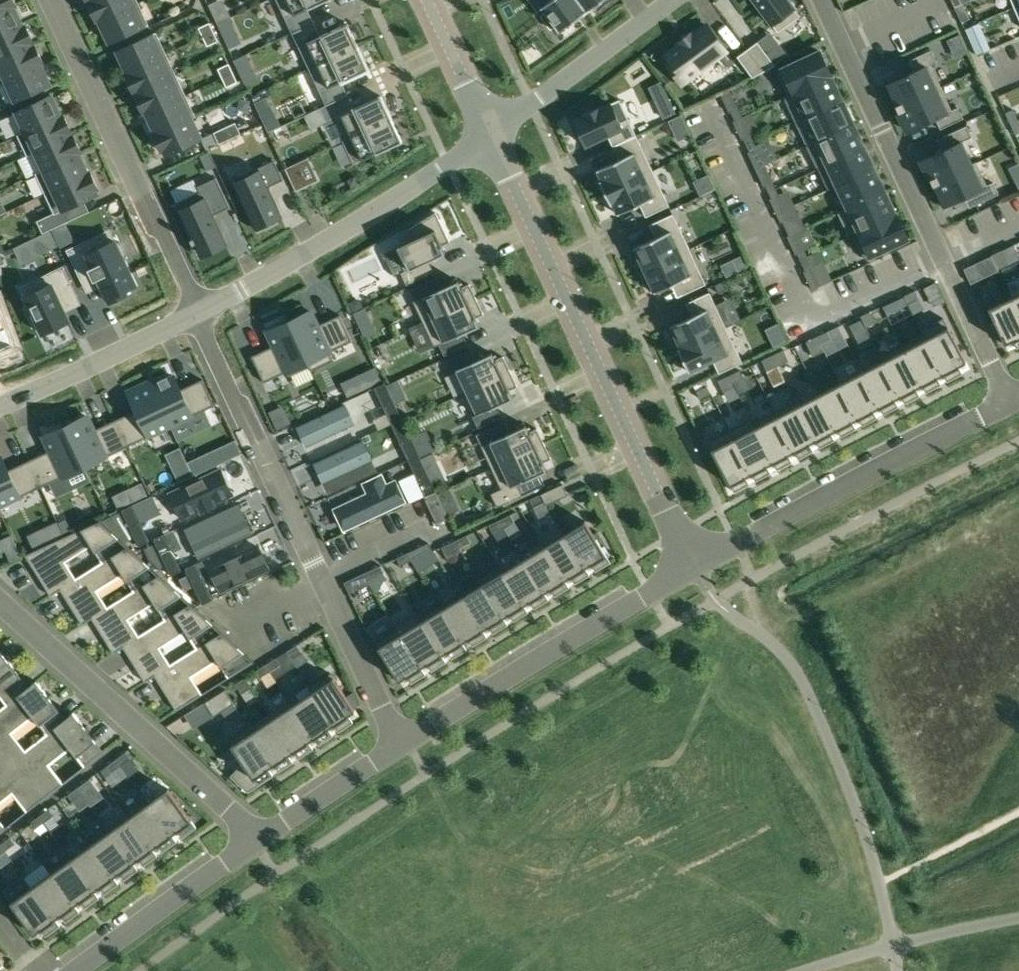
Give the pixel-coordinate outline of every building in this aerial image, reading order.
[(16,4),(14,0),(0,0),(0,12),(16,4)] [(100,21),(138,3),(137,0),(91,0),(87,2),(96,20),(99,18),(100,21)] [(314,22),(307,9),(326,0),(277,0),(292,33),(314,22)] [(541,8),(545,14),(542,16),(551,28),(554,26),(559,32),(572,22),(586,11),(578,0),(551,0),(541,8)] [(586,11),(601,1),(602,0),(578,0),(586,11)] [(758,5),(762,10),(778,32),(800,16),(788,0),(754,0),(758,5)] [(148,24),(138,3),(100,21),(110,42),(144,26),(148,24)] [(16,4),(0,12),(0,36),(22,25),(13,6),(16,5),(16,4)] [(969,18),(962,4),(955,7),(962,22),(969,18)] [(209,22),(198,27),(203,36),(214,31),(209,22)] [(309,69),(358,46),(347,23),(320,36),(314,22),(292,33),(309,69)] [(22,25),(0,36),(0,59),(34,43),(26,25),(23,27),(22,25)] [(679,46),(666,55),(672,63),(668,65),(681,83),(726,51),(707,25),(695,34),(693,32),(677,44),(679,46)] [(214,31),(203,36),(207,45),(218,40),(214,31)] [(128,72),(166,54),(156,32),(152,34),(118,50),(128,72)] [(972,44),(977,54),(990,48),(986,38),(972,44)] [(757,42),(747,49),(763,71),(775,65),(757,42)] [(34,43),(0,59),(0,83),(40,64),(40,63),(43,61),(34,43)] [(368,68),(358,46),(309,69),(326,105),(347,95),(341,81),(368,68)] [(763,71),(747,49),(737,57),(752,77),(763,71)] [(819,50),(777,70),(789,95),(831,75),(819,50)] [(897,107),(941,87),(931,65),(937,62),(931,50),(908,60),(913,71),(886,84),(897,107)] [(166,54),(128,72),(129,74),(126,76),(134,94),(176,74),(166,54)] [(222,78),(233,73),(229,63),(218,68),(222,78)] [(0,83),(0,84),(2,83),(11,102),(16,100),(16,101),(50,85),(40,64),(0,83)] [(237,82),(233,73),(222,78),(226,87),(237,82)] [(176,74),(134,94),(143,112),(146,110),(147,113),(186,95),(176,74)] [(789,95),(785,97),(796,121),(842,99),(831,75),(789,95)] [(965,122),(958,107),(952,110),(941,87),(897,107),(908,131),(935,118),(942,133),(965,122)] [(729,112),(738,108),(729,90),(720,94),(729,112)] [(18,135),(60,115),(51,95),(12,113),(21,132),(17,134),(18,135)] [(154,135),(195,115),(186,95),(147,113),(156,133),(153,134),(154,135)] [(348,95),(305,115),(311,128),(323,123),(337,117),(347,138),(342,140),(343,141),(392,118),(381,96),(354,108),(348,95)] [(584,116),(574,121),(585,145),(601,138),(606,136),(607,135),(613,146),(636,136),(619,99),(601,108),(600,107),(583,115),(584,116)] [(842,99),(796,121),(807,145),(853,123),(842,99)] [(676,113),(672,105),(659,110),(663,119),(676,113)] [(1011,124),(1018,120),(1013,109),(1005,113),(1011,124)] [(61,117),(60,115),(18,135),(27,155),(73,133),(64,115),(61,117)] [(195,115),(154,135),(161,151),(164,149),(167,155),(201,139),(191,118),(196,116),(195,115)] [(733,121),(742,139),(751,135),(742,117),(733,121)] [(392,118),(343,141),(353,164),(402,141),(392,118)] [(1011,124),(1016,134),(1018,133),(1018,123),(1018,120),(1011,124)] [(235,122),(214,132),(219,143),(241,133),(235,122)] [(966,125),(965,122),(942,133),(949,147),(921,160),(932,183),(977,163),(976,162),(972,164),(961,142),(972,137),(966,125)] [(853,123),(807,145),(818,169),(864,147),(853,123)] [(35,173),(36,174),(79,154),(78,153),(81,151),(73,133),(27,155),(31,153),(40,171),(35,173)] [(619,159),(597,169),(602,180),(599,181),(605,193),(653,171),(636,136),(613,146),(619,159)] [(864,147),(818,169),(828,189),(836,185),(874,168),(864,147)] [(766,164),(759,148),(748,153),(756,169),(765,165),(766,164)] [(215,166),(208,151),(199,155),(206,171),(215,166)] [(87,173),(79,154),(36,174),(45,194),(91,172),(87,173)] [(274,160),(233,179),(257,231),(275,223),(273,218),(280,215),(267,187),(283,180),(274,160)] [(294,191),(305,186),(295,163),(284,168),(294,191)] [(943,207),(971,194),(976,205),(999,194),(993,182),(987,185),(977,163),(932,183),(943,207)] [(756,169),(764,187),(773,183),(765,165),(756,169)] [(874,168),(836,185),(847,208),(885,190),(874,168)] [(653,171),(605,193),(611,205),(613,204),(618,214),(640,204),(646,217),(669,206),(653,171)] [(98,188),(91,172),(45,194),(54,212),(37,220),(42,231),(66,221),(62,211),(97,194),(95,190),(98,188)] [(709,174),(694,181),(700,195),(715,188),(709,174)] [(200,192),(176,203),(193,238),(190,239),(193,244),(195,243),(201,255),(226,243),(212,215),(230,207),(216,177),(197,186),(200,192)] [(847,208),(838,212),(850,236),(854,234),(896,214),(885,190),(847,208)] [(776,213),(785,209),(779,195),(770,199),(776,213)] [(776,213),(781,222),(799,214),(794,205),(785,209),(776,213)] [(401,272),(406,285),(433,272),(429,261),(445,253),(441,246),(449,242),(436,212),(408,230),(413,239),(394,248),(404,270),(401,272)] [(644,270),(689,249),(673,214),(649,225),(655,237),(633,248),(635,251),(632,253),(637,264),(640,263),(644,270)] [(896,214),(854,234),(866,259),(908,239),(896,214)] [(52,230),(44,233),(52,249),(59,246),(52,230)] [(787,236),(796,254),(805,250),(796,232),(787,236)] [(91,238),(66,250),(80,279),(91,273),(94,280),(97,278),(109,302),(127,294),(125,290),(136,285),(123,256),(126,255),(120,242),(116,243),(115,240),(97,249),(91,238)] [(689,249),(644,270),(647,277),(644,279),(650,291),(653,289),(654,293),(676,282),(682,295),(706,284),(689,249)] [(1002,250),(991,255),(998,270),(1009,264),(1002,250)] [(732,260),(738,272),(749,267),(743,255),(732,260)] [(980,278),(973,264),(964,268),(970,283),(980,278)] [(63,266),(20,286),(30,308),(26,309),(33,324),(37,322),(43,334),(69,321),(65,312),(62,307),(79,299),(63,266)] [(803,271),(812,290),(821,285),(813,267),(803,271)] [(413,301),(424,324),(476,299),(469,284),(461,288),(458,280),(441,288),(436,277),(413,288),(418,299),(413,301)] [(915,291),(904,296),(907,303),(918,298),(915,291)] [(678,349),(726,327),(709,292),(686,303),(692,316),(670,326),(672,329),(668,331),(674,343),(677,341),(680,348),(678,349)] [(1011,297),(1018,315),(1018,293),(1011,297)] [(988,308),(1004,343),(1012,340),(1016,348),(1018,346),(1018,315),(1011,297),(988,308)] [(476,299),(424,324),(435,346),(439,344),(444,355),(468,344),(463,333),(479,325),(475,318),(483,314),(476,299)] [(908,307),(905,299),(884,308),(889,317),(908,307)] [(13,344),(0,311),(0,349),(13,344)] [(311,311),(289,322),(312,370),(334,360),(330,351),(352,341),(340,315),(317,325),(311,311)] [(871,311),(860,316),(866,327),(877,322),(871,311)] [(943,318),(921,329),(948,381),(962,373),(958,365),(966,361),(943,318)] [(274,345),(251,356),(264,382),(286,372),(288,376),(309,366),(311,371),(312,370),(289,322),(267,332),(274,345)] [(742,362),(726,327),(678,349),(689,372),(713,361),(719,373),(742,362)] [(922,334),(902,345),(926,392),(941,384),(937,376),(943,373),(947,381),(948,381),(921,329),(920,330),(922,334)] [(828,331),(817,336),(820,344),(831,339),(828,331)] [(817,336),(806,342),(813,356),(824,351),(820,344),(817,336)] [(902,345),(881,356),(905,403),(920,395),(915,387),(922,384),(926,392),(902,345)] [(467,392),(510,371),(503,356),(495,360),(492,352),(475,360),(470,349),(446,360),(452,372),(456,370),(467,392)] [(783,350),(773,355),(778,366),(789,361),(783,350)] [(773,355),(762,360),(767,371),(778,366),(773,355)] [(882,361),(862,371),(884,414),(898,406),(894,398),(900,395),(904,403),(905,403),(881,356),(880,356),(882,361)] [(740,370),(729,375),(732,383),(743,378),(740,370)] [(510,371),(467,392),(477,414),(473,416),(478,427),(501,417),(496,405),(513,398),(509,390),(517,386),(510,371)] [(862,371),(840,382),(863,425),(877,417),(873,410),(879,406),(883,414),(884,414),(862,371)] [(729,375),(718,380),(723,392),(734,386),(732,383),(729,375)] [(153,385),(152,386),(170,426),(214,405),(202,379),(180,390),(173,376),(168,378),(167,376),(158,380),(159,382),(153,385)] [(360,391),(354,377),(341,383),(347,397),(360,391)] [(136,410),(115,420),(127,446),(170,426),(152,386),(153,385),(151,381),(128,392),(130,396),(136,410)] [(394,403),(385,382),(374,387),(384,408),(394,403)] [(840,382),(819,393),(841,436),(856,428),(852,421),(858,418),(862,425),(863,425),(840,382)] [(707,386),(696,391),(700,399),(711,393),(707,386)] [(796,400),(820,447),(834,440),(830,432),(836,429),(840,436),(841,436),(819,393),(799,404),(796,400)] [(796,400),(774,411),(799,458),(813,451),(809,443),(815,440),(819,447),(820,447),(796,400)] [(306,449),(355,426),(344,402),(295,426),(306,449)] [(292,424),(286,411),(272,418),(277,431),(292,424)] [(752,418),(751,418),(777,469),(792,462),(788,454),(794,451),(798,459),(799,458),(774,411),(754,422),(752,418)] [(87,416),(65,426),(84,466),(120,449),(127,446),(115,420),(108,423),(94,430),(87,416)] [(751,418),(729,429),(756,480),(770,473),(766,465),(773,462),(777,470),(777,469),(751,418)] [(411,439),(402,419),(391,424),(401,444),(411,439)] [(492,468),(544,444),(537,429),(529,432),(525,425),(509,432),(504,421),(476,434),(492,468)] [(50,450),(29,460),(41,487),(84,466),(65,426),(44,436),(50,450)] [(729,429),(707,441),(734,492),(749,484),(745,476),(751,473),(755,481),(756,480),(729,429)] [(235,439),(221,446),(227,459),(242,453),(235,439)] [(322,482),(371,462),(363,441),(313,461),(322,482)] [(544,444),(492,468),(501,488),(491,493),(497,506),(544,484),(539,473),(547,470),(543,462),(551,459),(544,444)] [(428,475),(419,455),(408,460),(418,480),(428,475)] [(41,487),(29,460),(7,470),(1,457),(0,457),(0,506),(41,487)] [(192,475),(186,463),(172,469),(178,482),(192,475)] [(173,492),(181,513),(256,481),(248,463),(173,492)] [(142,484),(130,490),(135,502),(148,496),(142,484)] [(406,504),(396,484),(336,513),(346,533),(406,504)] [(563,484),(541,494),(544,501),(546,505),(568,495),(563,484)] [(436,491),(424,497),(437,524),(449,518),(436,491)] [(544,501),(541,494),(530,499),(533,507),(544,501)] [(197,550),(271,515),(262,495),(186,531),(197,550)] [(164,515),(156,497),(136,506),(145,524),(164,515)] [(500,520),(503,527),(514,522),(511,514),(500,520)] [(72,529),(66,518),(59,522),(64,533),(72,529)] [(102,562),(128,546),(99,520),(25,555),(50,595),(77,579),(66,561),(91,545),(102,562)] [(503,527),(500,520),(489,525),(492,532),(503,527)] [(149,541),(140,521),(129,526),(139,546),(149,541)] [(559,526),(589,575),(590,575),(585,567),(591,563),(595,571),(610,562),(585,521),(564,533),(559,525),(559,526)] [(575,584),(589,575),(559,526),(538,538),(568,588),(569,587),(564,579),(570,576),(575,584)] [(277,530),(205,568),(217,591),(289,552),(277,530)] [(467,535),(456,540),(459,547),(470,542),(467,535)] [(520,555),(548,600),(549,599),(544,592),(550,588),(554,596),(568,588),(538,538),(537,539),(540,543),(520,555)] [(461,551),(459,547),(456,540),(441,547),(447,558),(461,551)] [(77,579),(50,595),(51,596),(60,590),(82,624),(108,607),(97,590),(123,573),(134,591),(159,575),(131,550),(128,546),(102,562),(77,579)] [(418,548),(408,553),(411,560),(422,555),(418,548)] [(181,570),(172,550),(161,555),(171,575),(181,570)] [(411,560),(408,553),(397,558),(400,565),(411,560)] [(500,567),(527,612),(528,612),(523,604),(529,601),(534,608),(548,600),(520,555),(519,555),(522,559),(503,571),(500,567)] [(375,568),(364,573),(368,580),(383,573),(380,566),(375,568)] [(513,621),(527,612),(500,567),(479,580),(507,625),(508,624),(503,617),(509,613),(513,621)] [(368,580),(364,573),(344,583),(349,593),(369,584),(368,580)] [(165,620),(191,604),(163,579),(159,575),(134,591),(108,607),(82,624),(92,618),(113,653),(140,636),(129,618),(154,602),(165,620)] [(193,584),(202,604),(213,599),(204,579),(193,584)] [(481,584),(461,596),(486,637),(487,637),(482,629),(488,626),(493,633),(507,625),(479,580),(478,580),(481,584)] [(472,646),(486,637),(461,596),(441,609),(466,650),(467,649),(462,642),(468,638),(472,646)] [(140,636),(113,653),(114,653),(123,647),(145,681),(171,665),(160,647),(185,631),(197,648),(222,632),(195,608),(191,604),(165,620),(140,636)] [(415,613),(445,662),(446,662),(441,654),(447,651),(452,658),(466,650),(441,609),(421,621),(416,612),(415,613)] [(395,625),(425,675),(425,674),(421,667),(427,663),(431,671),(445,662),(415,613),(395,625)] [(425,675),(395,625),(394,626),(396,630),(376,642),(399,680),(406,676),(411,683),(425,675)] [(176,710),(203,694),(191,676),(217,659),(229,678),(254,662),(222,632),(197,648),(171,665),(145,681),(145,682),(155,676),(176,710)] [(301,652),(297,645),(286,651),(291,658),(301,652)] [(36,681),(28,687),(0,650),(0,696),(6,705),(36,681)] [(266,664),(270,671),(281,665),(276,658),(266,664)] [(270,671),(266,664),(256,671),(260,678),(270,671)] [(310,687),(339,731),(353,722),(348,715),(355,710),(330,673),(310,687)] [(245,677),(235,683),(242,694),(252,687),(245,677)] [(74,713),(73,712),(66,718),(36,681),(6,705),(0,710),(0,756),(7,765),(15,759),(25,750),(11,732),(32,715),(47,734),(74,713)] [(291,700),(290,700),(319,744),(333,735),(328,728),(333,724),(338,731),(339,731),(310,687),(309,687),(312,691),(293,704),(291,700)] [(225,689),(205,702),(213,716),(234,703),(225,689)] [(318,745),(319,744),(290,700),(270,714),(299,758),(313,749),(308,741),(314,737),(318,745)] [(25,750),(15,759),(45,797),(64,783),(49,764),(70,747),(85,766),(104,752),(74,713),(47,734),(47,735),(26,751),(25,750)] [(250,727),(279,771),(293,762),(288,754),(294,751),(298,758),(299,758),(270,714),(250,727)] [(279,771),(250,727),(229,741),(243,762),(231,776),(248,792),(273,775),(268,768),(274,764),(278,771),(279,771)] [(126,752),(116,759),(121,766),(131,759),(126,752)] [(15,759),(7,765),(0,770),(0,801),(12,792),(27,811),(45,797),(15,759)] [(111,773),(121,766),(116,759),(106,766),(111,773)] [(87,780),(77,788),(82,794),(92,787),(87,780)] [(73,801),(82,794),(77,788),(68,795),(73,801)] [(146,798),(145,799),(176,842),(177,841),(172,834),(177,830),(182,837),(196,827),(168,788),(149,802),(146,798)] [(163,851),(176,842),(145,799),(125,813),(156,856),(157,855),(152,848),(158,844),(163,851)] [(39,816),(44,823),(53,815),(48,809),(39,816)] [(143,865),(156,856),(125,813),(106,827),(137,870),(138,869),(133,862),(138,858),(143,865)] [(44,823),(39,816),(29,823),(34,830),(44,823)] [(124,880),(137,870),(106,827),(105,828),(108,831),(89,845),(118,884),(113,876),(119,872),(124,880)] [(0,844),(5,851),(15,844),(10,837),(0,844)] [(89,845),(70,859),(98,898),(99,898),(94,890),(99,886),(104,894),(118,884),(89,845)] [(85,908),(98,898),(70,859),(50,873),(79,912),(74,905),(80,900),(85,908)] [(65,922),(79,912),(50,873),(31,887),(59,926),(60,926),(55,919),(60,915),(65,922)] [(59,926),(31,887),(11,902),(34,934),(41,929),(46,936),(59,926)]
